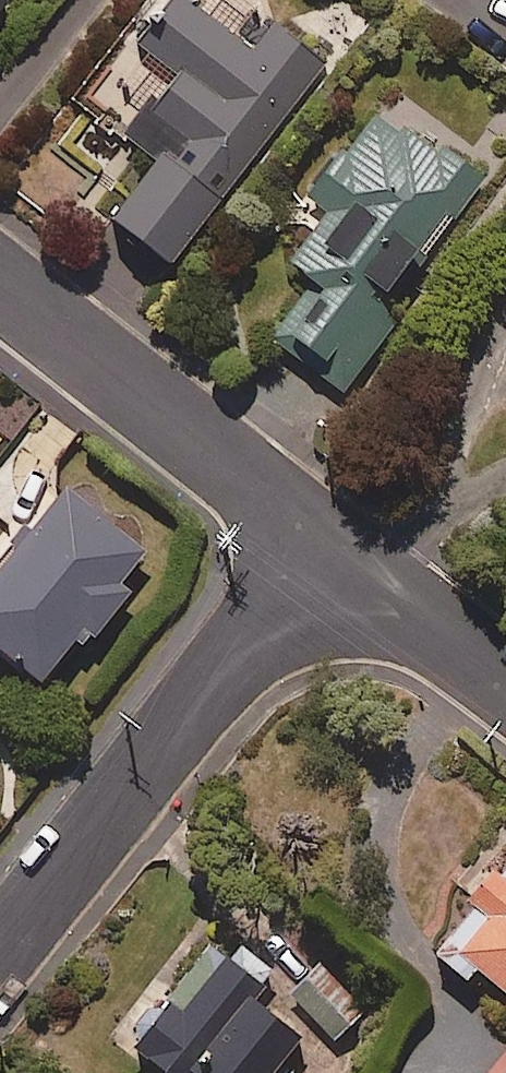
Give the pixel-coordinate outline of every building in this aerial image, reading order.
[(356,11),(343,0),(178,0),(190,10),(123,94),(155,120),(115,171),(185,227),(356,11)] [(409,134),(374,108),(306,200),(324,214),(289,261),(315,280),(274,335),(346,389),(412,300),(397,289),(480,176),(415,127),(409,134)] [(59,487),(0,564),(0,648),(41,679),(72,638),(85,648),(153,559),(59,487)] [(487,868),(462,899),(470,905),(443,938),(505,990),(505,884),(487,868)] [(275,973),(237,944),(227,956),(214,946),(130,1054),(154,1072),(277,1072),(302,1042),(252,1003),(275,973)] [(367,1009),(319,965),(288,999),(336,1043),(367,1009)]
